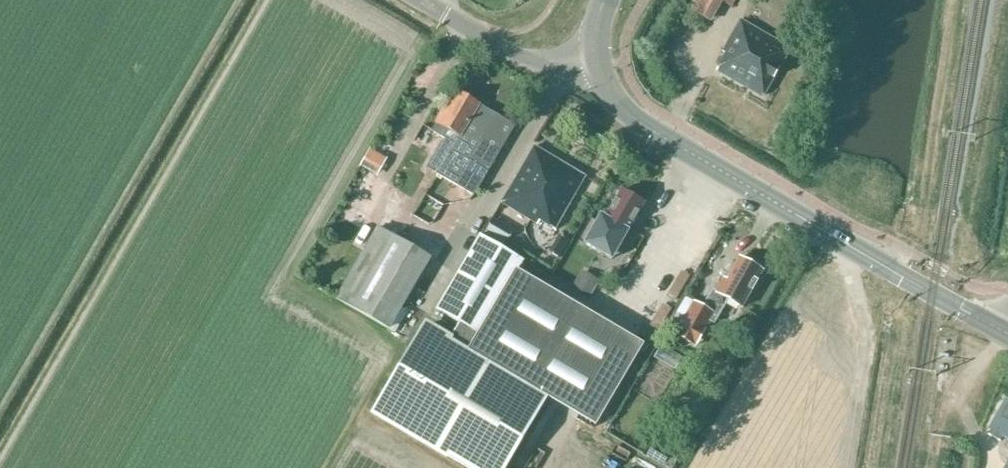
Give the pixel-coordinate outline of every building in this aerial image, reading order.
[(688,9),(708,21),(719,0),(693,0),(688,9)] [(764,97),(790,47),(742,20),(723,53),(727,55),(718,71),(764,97)] [(429,168),(474,196),(514,127),(458,93),(449,108),(445,105),(435,121),(437,123),(433,132),(446,140),(429,168)] [(540,222),(555,230),(586,177),(535,147),(501,203),(538,225),(540,222)] [(375,164),(379,157),(369,151),(365,158),(375,164)] [(364,159),(359,168),(375,177),(380,168),(364,159)] [(600,215),(584,244),(602,254),(612,260),(620,245),(630,229),(645,202),(630,194),(623,190),(606,217),(605,218),(600,215)] [(517,237),(523,225),(510,218),(504,230),(517,237)] [(337,299),(390,330),(432,258),(378,227),(337,299)] [(523,262),(480,236),(436,311),(460,324),(452,336),(442,353),(419,340),(376,413),(469,467),(506,467),(548,398),(470,352),(523,262)] [(754,264),(751,265),(740,258),(727,280),(724,279),(717,293),(713,291),(703,308),(694,303),(676,335),(695,346),(705,328),(700,325),(704,319),(714,324),(728,300),(743,309),(763,272),(761,271),(760,268),(754,264)] [(583,275),(575,289),(590,298),(598,284),(583,275)] [(584,326),(592,306),(580,301),(572,321),(584,326)] [(988,435),(1000,442),(1002,437),(1007,440),(1007,403),(1006,402),(990,430),(988,435)] [(647,456),(667,467),(671,467),(676,459),(673,458),(653,446),(647,456)] [(622,466),(628,456),(615,448),(609,458),(622,466)]
